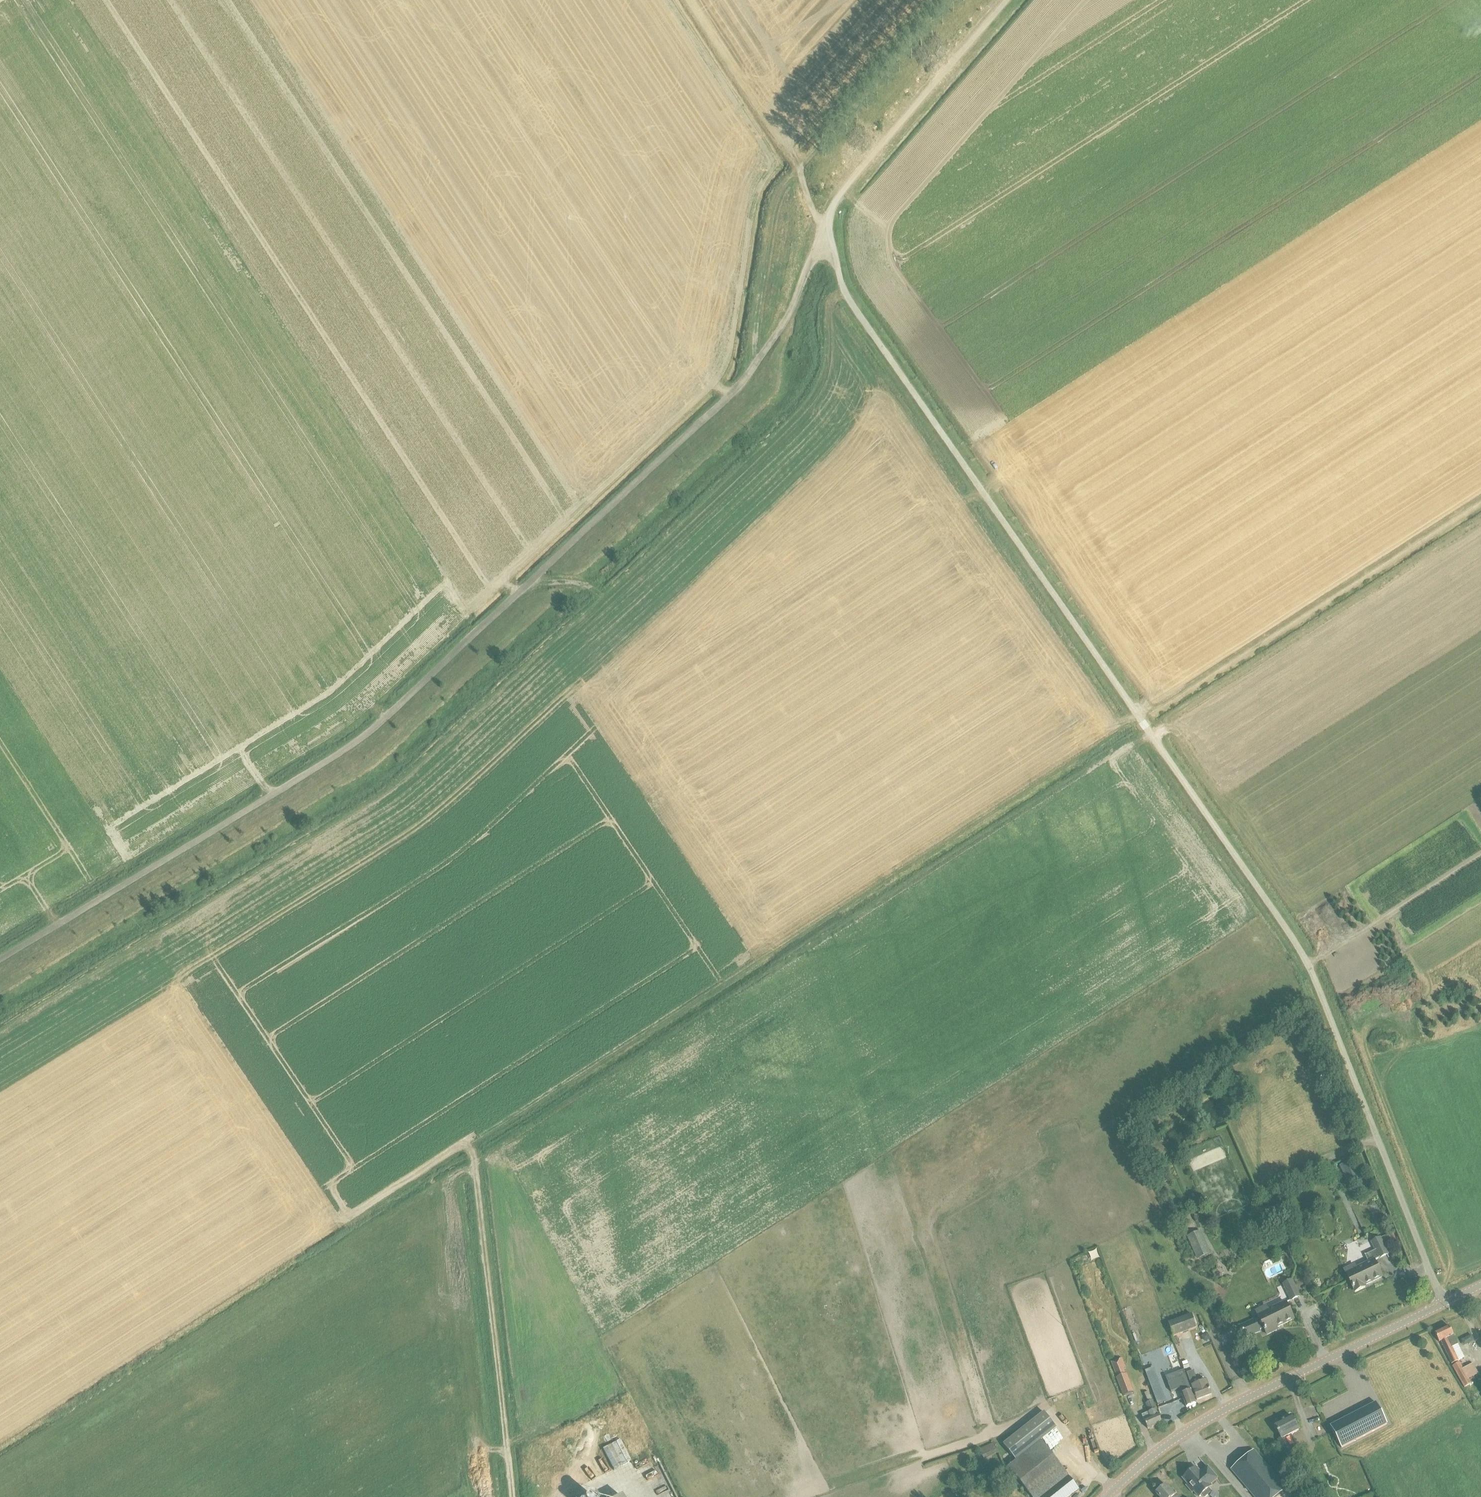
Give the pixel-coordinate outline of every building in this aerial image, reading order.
[(1156,1141),(1153,1146),(1149,1150),(1161,1161),(1163,1158),(1168,1151),(1156,1141)] [(1353,1160),(1341,1166),(1349,1183),(1361,1177),(1353,1160)] [(1382,1224),(1389,1221),(1386,1212),(1379,1215),(1382,1224)] [(1200,1232),(1188,1237),(1192,1244),(1203,1239),(1200,1232)] [(1275,1232),(1269,1235),(1273,1242),(1279,1239),(1275,1232)] [(1368,1236),(1359,1239),(1361,1244),(1370,1241),(1368,1236)] [(1355,1265),(1345,1269),(1355,1292),(1366,1287),(1365,1286),(1383,1277),(1375,1260),(1380,1257),(1388,1254),(1380,1238),(1373,1242),(1376,1250),(1366,1255),(1370,1262),(1357,1268),(1355,1265)] [(1100,1248),(1090,1251),(1093,1261),(1103,1258),(1100,1248)] [(1291,1300),(1299,1296),(1292,1280),(1283,1284),(1291,1300)] [(1327,1292),(1330,1296),(1337,1291),(1333,1287),(1327,1292)] [(1184,1300),(1186,1305),(1194,1302),(1192,1297),(1184,1300)] [(1255,1320),(1240,1327),(1241,1328),(1245,1337),(1246,1338),(1260,1331),(1260,1330),(1264,1328),(1267,1334),(1277,1330),(1276,1327),(1294,1319),(1286,1302),(1268,1311),(1258,1316),(1260,1319),(1255,1321),(1255,1320)] [(1175,1304),(1165,1308),(1168,1314),(1178,1310),(1175,1304)] [(1193,1315),(1170,1324),(1175,1336),(1198,1328),(1193,1315)] [(1440,1341),(1447,1356),(1451,1364),(1461,1359),(1461,1355),(1448,1328),(1434,1335),(1438,1342),(1440,1341)] [(1474,1341),(1472,1335),(1461,1340),(1464,1346),(1474,1341)] [(1176,1342),(1171,1343),(1174,1352),(1179,1350),(1176,1342)] [(1177,1353),(1171,1355),(1175,1367),(1181,1365),(1177,1353)] [(1122,1359),(1112,1363),(1115,1370),(1118,1378),(1117,1379),(1121,1388),(1124,1396),(1133,1392),(1130,1385),(1127,1375),(1126,1375),(1125,1372),(1124,1369),(1125,1369),(1126,1368),(1124,1364),(1122,1359)] [(1460,1362),(1452,1366),(1464,1388),(1471,1384),(1460,1362)] [(1183,1370),(1166,1377),(1172,1393),(1180,1390),(1186,1407),(1196,1403),(1186,1376),(1183,1370)] [(1189,1374),(1198,1400),(1211,1395),(1208,1387),(1209,1386),(1207,1381),(1198,1384),(1194,1372),(1189,1374)] [(1166,1401),(1158,1380),(1150,1383),(1158,1404),(1166,1401)] [(1149,1430),(1162,1424),(1148,1392),(1145,1394),(1149,1403),(1146,1405),(1150,1413),(1142,1417),(1149,1430)] [(1377,1402),(1331,1426),(1342,1448),(1388,1424),(1377,1402)] [(1016,1461),(1040,1441),(1056,1428),(1043,1412),(1002,1445),(1016,1461)] [(1278,1439),(1288,1458),(1298,1452),(1293,1444),(1290,1446),(1285,1436),(1298,1429),(1291,1415),(1274,1423),(1281,1437),(1278,1439)] [(977,1447),(984,1459),(998,1451),(991,1440),(977,1447)] [(1079,1489),(1040,1441),(1016,1461),(1007,1468),(1031,1496),(1070,1496),(1079,1489)] [(1231,1470),(1254,1496),(1277,1496),(1286,1489),(1254,1450),(1231,1470)] [(1304,1467),(1297,1454),(1287,1459),(1294,1472),(1304,1467)] [(1183,1478),(1188,1484),(1186,1486),(1192,1493),(1194,1491),(1199,1496),(1202,1495),(1204,1496),(1205,1496),(1212,1492),(1209,1489),(1212,1486),(1211,1485),(1218,1479),(1208,1467),(1201,1473),(1196,1467),(1183,1478)] [(1174,1488),(1171,1490),(1166,1484),(1157,1492),(1161,1496),(1181,1496),(1174,1488)]
